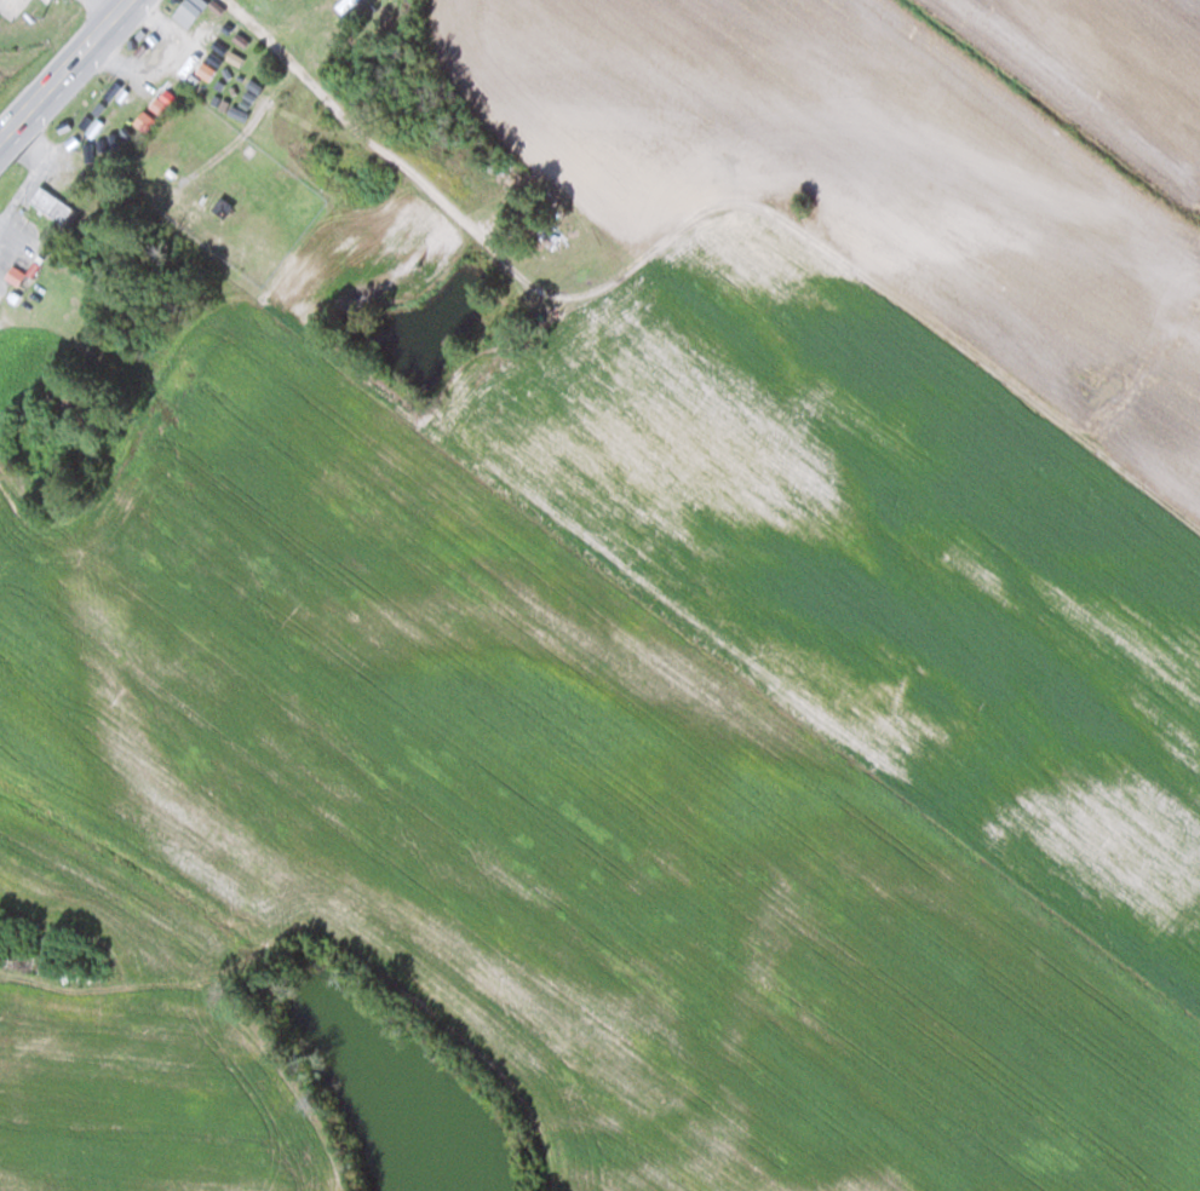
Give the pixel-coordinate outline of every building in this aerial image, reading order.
[(359,0),(340,0),(334,5),(344,15),(359,0)]
